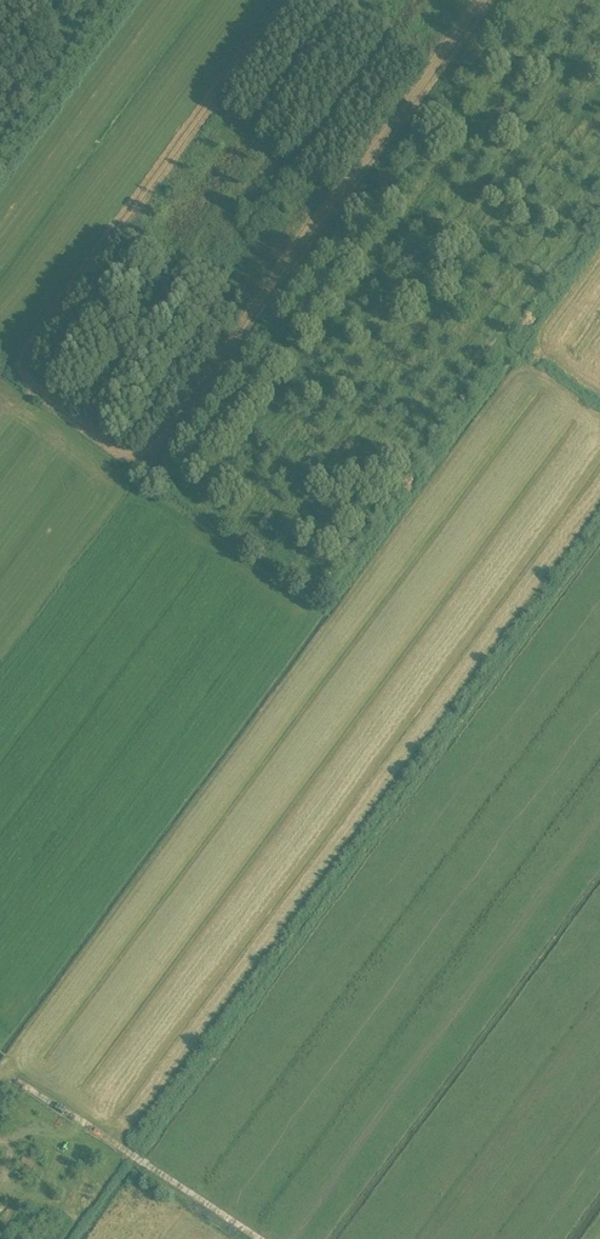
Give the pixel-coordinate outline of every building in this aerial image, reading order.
[(40,1172),(43,1166),(28,1157),(25,1162),(40,1172)]
